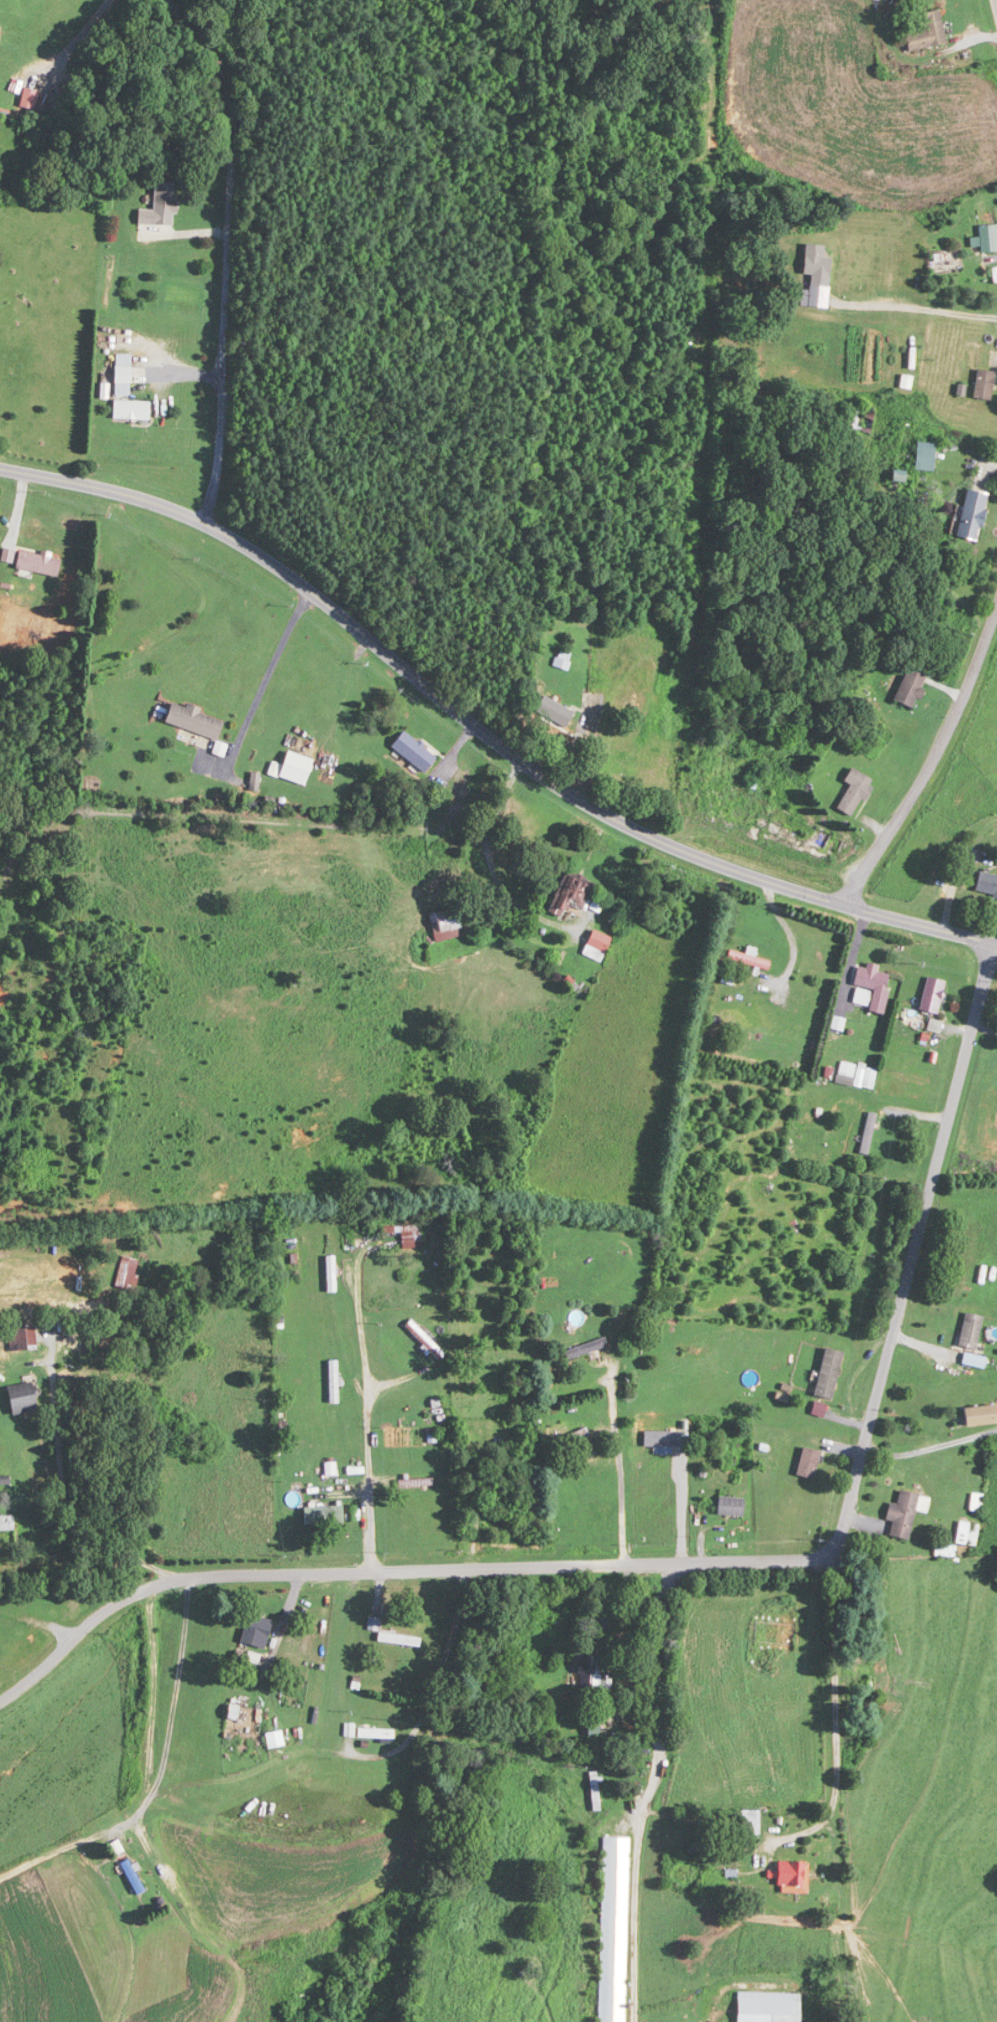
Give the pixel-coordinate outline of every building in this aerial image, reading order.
[(940,9),(921,13),(924,29),(904,32),(907,50),(946,43),(940,9)] [(175,224),(176,180),(154,180),(154,207),(139,207),(139,223),(175,224)] [(979,251),(996,251),(996,223),(979,223),(979,251)] [(823,243),(806,243),(803,272),(821,274),(823,243)] [(131,354),(115,354),(115,397),(131,397),(131,354)] [(992,399),(994,370),(976,369),(974,398),(992,399)] [(150,401),(114,401),(114,420),(150,420),(150,401)] [(852,430),(874,430),(874,405),(852,405),(852,430)] [(932,468),(934,441),(915,440),(914,467),(932,468)] [(978,540),(987,493),(965,489),(956,536),(978,540)] [(56,579),(61,560),(19,551),(15,569),(56,579)] [(553,668),(576,675),(579,665),(568,662),(571,653),(558,649),(553,668)] [(913,709),(928,674),(908,666),(893,700),(913,709)] [(535,712),(565,729),(574,712),(544,696),(535,712)] [(165,722),(217,740),(224,720),(172,701),(165,722)] [(391,746),(424,773),(437,757),(404,730),(391,746)] [(305,784),(313,758),(287,750),(279,776),(305,784)] [(844,782),(849,784),(836,809),(855,818),(874,779),(850,768),(844,782)] [(567,903),(600,913),(604,900),(589,895),(595,880),(564,869),(549,913),(562,917),(567,903)] [(996,896),(996,876),(979,871),(975,891),(996,896)] [(435,942),(463,936),(457,907),(429,913),(435,942)] [(582,954),(601,963),(612,938),(593,929),(582,954)] [(769,961),(730,949),(727,958),(767,970),(769,961)] [(883,1014),(890,974),(875,972),(876,967),(857,964),(853,986),(856,986),(853,1004),(868,1006),(867,1012),(883,1014)] [(946,981),(926,976),(919,1010),(938,1014),(946,981)] [(854,1066),(844,1061),(838,1075),(848,1079),(854,1066)] [(855,1085),(872,1089),(877,1068),(859,1065),(855,1085)] [(876,1113),(867,1111),(861,1153),(869,1155),(876,1113)] [(400,1231),(403,1249),(423,1247),(420,1223),(383,1228),(384,1233),(400,1231)] [(140,1258),(120,1256),(117,1288),(137,1290),(140,1258)] [(327,1256),(327,1292),(338,1292),(338,1256),(327,1256)] [(9,1320),(9,1350),(36,1350),(36,1320),(9,1320)] [(408,1328),(439,1359),(444,1354),(413,1323),(408,1328)] [(609,1348),(606,1338),(564,1349),(567,1359),(609,1348)] [(844,1351),(825,1348),(815,1396),(834,1400),(844,1351)] [(339,1360),(329,1360),(329,1404),(339,1404),(339,1360)] [(7,1386),(12,1415),(39,1410),(35,1382),(7,1386)] [(996,1424),(996,1405),(964,1408),(966,1426),(996,1424)] [(588,1436),(584,1428),(554,1442),(558,1449),(588,1436)] [(680,1447),(680,1431),(644,1431),(644,1447),(680,1447)] [(800,1477),(817,1478),(818,1449),(801,1449),(800,1477)] [(889,1531),(909,1536),(915,1509),(926,1511),(929,1497),(900,1491),(897,1504),(889,1502),(885,1520),(891,1521),(889,1531)] [(979,1511),(982,1495),(972,1493),(970,1509),(979,1511)] [(744,1515),(744,1497),(718,1497),(718,1515),(744,1515)] [(304,1506),(304,1524),(343,1524),(343,1506),(304,1506)] [(0,1515),(0,1531),(13,1531),(13,1515),(0,1515)] [(956,1543),(976,1545),(979,1523),(958,1521),(956,1543)] [(273,1620),(249,1613),(241,1642),(265,1649),(273,1620)] [(378,1639),(419,1648),(421,1639),(380,1630),(378,1639)] [(603,1694),(605,1656),(588,1655),(586,1693),(603,1694)] [(235,1731),(240,1706),(223,1702),(217,1727),(235,1731)] [(592,1772),(592,1810),(600,1810),(600,1772),(592,1772)] [(741,1835),(760,1835),(760,1810),(741,1810),(741,1835)] [(628,1837),(601,1837),(599,2021),(626,2021),(628,1837)] [(110,1843),(114,1855),(123,1851),(119,1840),(110,1843)] [(140,1870),(132,1856),(120,1862),(137,1895),(146,1890),(137,1872),(140,1870)] [(778,1894),(809,1893),(809,1861),(778,1862),(778,1894)] [(738,1992),(738,2021),(801,2021),(801,1993),(738,1992)]
